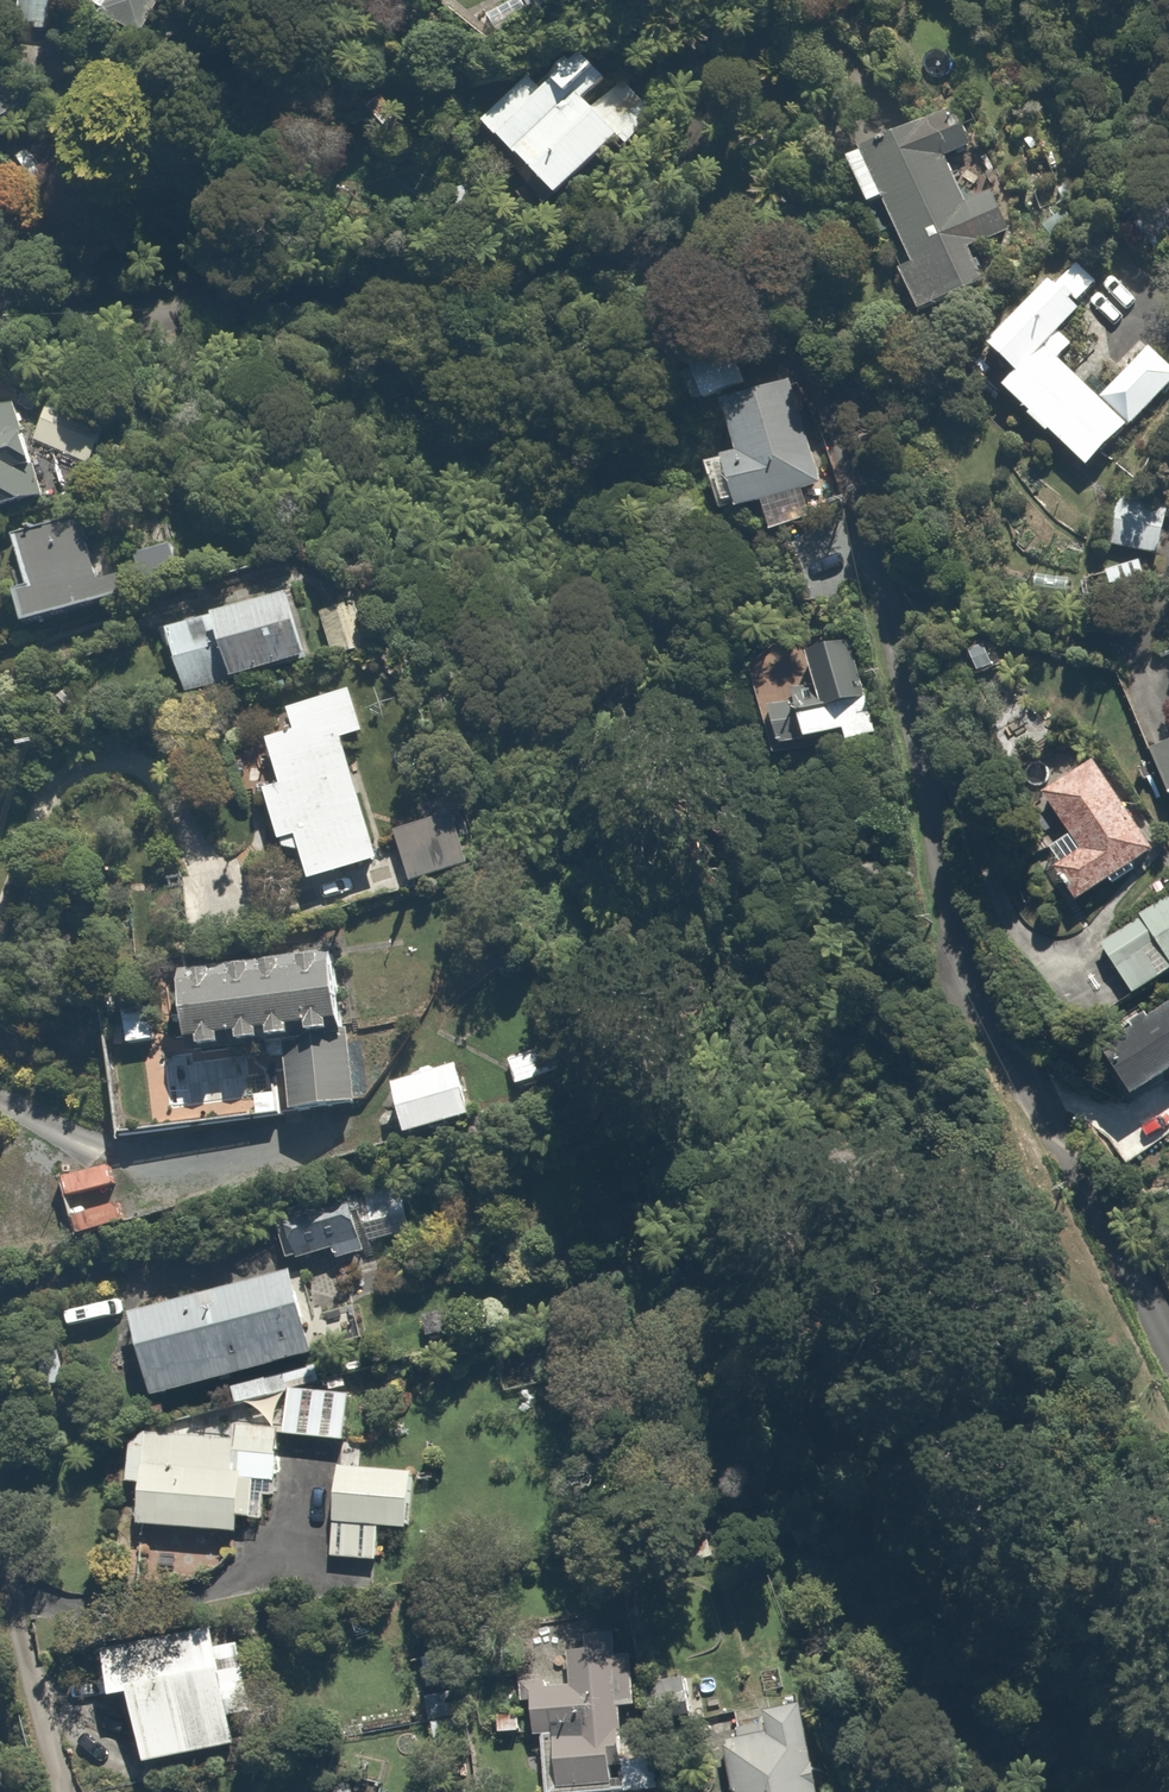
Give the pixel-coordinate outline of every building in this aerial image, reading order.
[(98,15),(154,45),(176,2),(183,6),(186,0),(107,0),(98,15)] [(540,84),(529,73),(485,116),(568,200),(666,103),(594,30),(540,84)] [(35,101),(0,69),(0,140),(35,101)] [(996,182),(960,197),(941,155),(977,139),(965,112),(929,128),(865,144),(869,154),(857,159),(878,206),(890,201),(917,264),(900,271),(918,311),(939,302),(995,278),(979,242),(1015,226),(996,182)] [(1083,305),(1104,285),(1081,260),(994,344),(1017,368),(1004,380),(1034,412),(1030,416),(1051,437),(1056,432),(1089,467),(1155,403),(1149,397),(1168,378),(1168,360),(1157,347),(1101,401),(1062,360),(1078,344),(1066,332),(1088,310),(1083,305)] [(836,504),(796,373),(717,397),(733,450),(703,459),(718,509),(763,496),(771,524),(836,504)] [(29,416),(27,405),(0,414),(0,491),(11,513),(60,490),(87,491),(90,474),(122,421),(51,379),(29,416)] [(1103,544),(1168,558),(1168,501),(1114,490),(1103,544)] [(20,537),(33,589),(19,592),(27,624),(126,600),(120,574),(105,578),(90,519),(20,537)] [(348,598),(305,610),(300,591),(173,626),(194,703),(321,669),(364,657),(348,598)] [(822,684),(803,688),(804,693),(810,717),(816,743),(878,728),(856,635),(812,645),(822,684)] [(1112,669),(1168,792),(1168,643),(1112,669)] [(788,666),(759,675),(781,747),(810,739),(788,666)] [(267,744),(274,765),(281,784),(269,788),(291,853),(302,849),(314,886),(388,861),(348,740),(370,733),(354,686),(287,709),(295,735),(267,744)] [(1103,757),(1047,793),(1072,833),(1049,849),(1083,901),(1163,850),(1103,757)] [(458,803),(398,820),(415,883),(475,866),(458,803)] [(1168,975),(1168,890),(1099,943),(1141,997),(1168,975)] [(370,1103),(358,1028),(345,938),(180,962),(193,1052),(279,1039),(291,1115),(370,1103)] [(1168,1080),(1168,1024),(1115,1063),(1142,1100),(1168,1080)] [(511,1054),(518,1087),(568,1076),(561,1044),(511,1054)] [(392,1076),(403,1137),(484,1122),(473,1061),(392,1076)] [(283,1262),(334,1253),(337,1267),(369,1262),(366,1247),(357,1194),(274,1209),(283,1262)] [(312,1268),(284,1267),(133,1315),(139,1336),(104,1348),(119,1394),(154,1383),(159,1398),(311,1350),(312,1268)] [(351,1394),(292,1389),(288,1436),(347,1441),(351,1394)] [(145,1485),(143,1523),(244,1530),(245,1518),(265,1519),(266,1498),(280,1499),(285,1426),(237,1422),(235,1449),(134,1442),(131,1484),(145,1485)] [(344,1463),(332,1554),(385,1561),(389,1529),(422,1533),(430,1475),(344,1463)] [(142,1694),(153,1762),(244,1748),(238,1706),(257,1703),(246,1637),(111,1657),(117,1698),(142,1694)] [(623,1645),(586,1645),(586,1650),(571,1650),(572,1682),(534,1682),(534,1735),(558,1735),(558,1782),(619,1782),(618,1739),(627,1738),(627,1705),(639,1705),(639,1650),(623,1650),(623,1645)] [(814,1711),(717,1731),(729,1791),(830,1791),(814,1711)]
